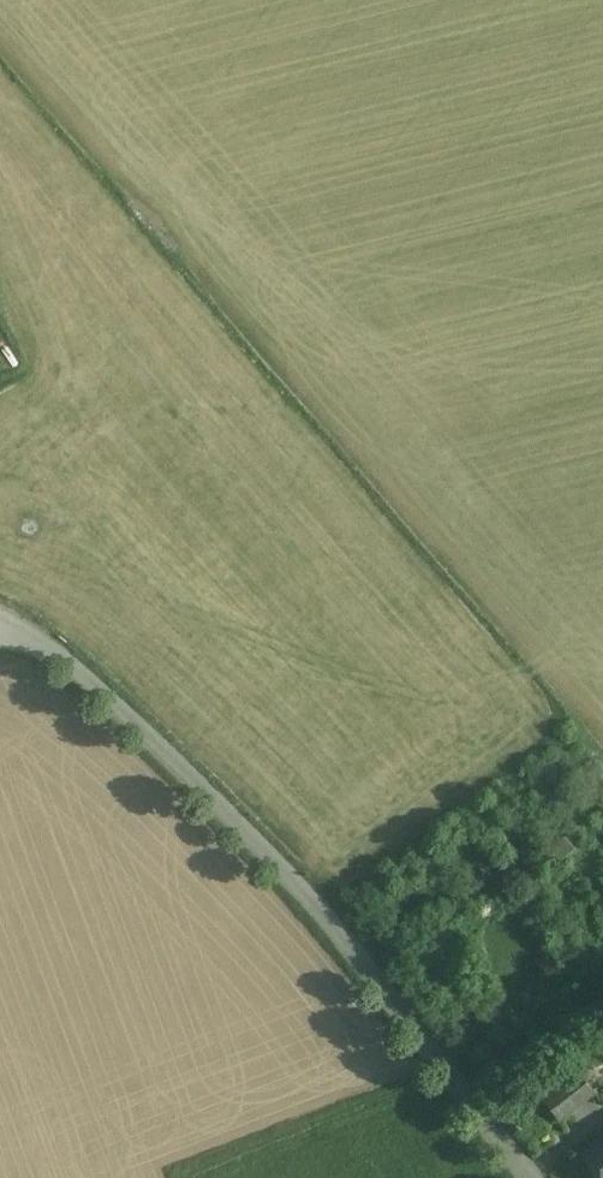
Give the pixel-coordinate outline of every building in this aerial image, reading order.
[(557,859),(571,847),(562,836),(547,848),(557,859)] [(594,1093),(575,1069),(552,1087),(571,1111),(594,1093)] [(552,1087),(540,1097),(559,1120),(571,1111),(552,1087)] [(582,1158),(599,1177),(602,1177),(602,1140),(582,1158)]
